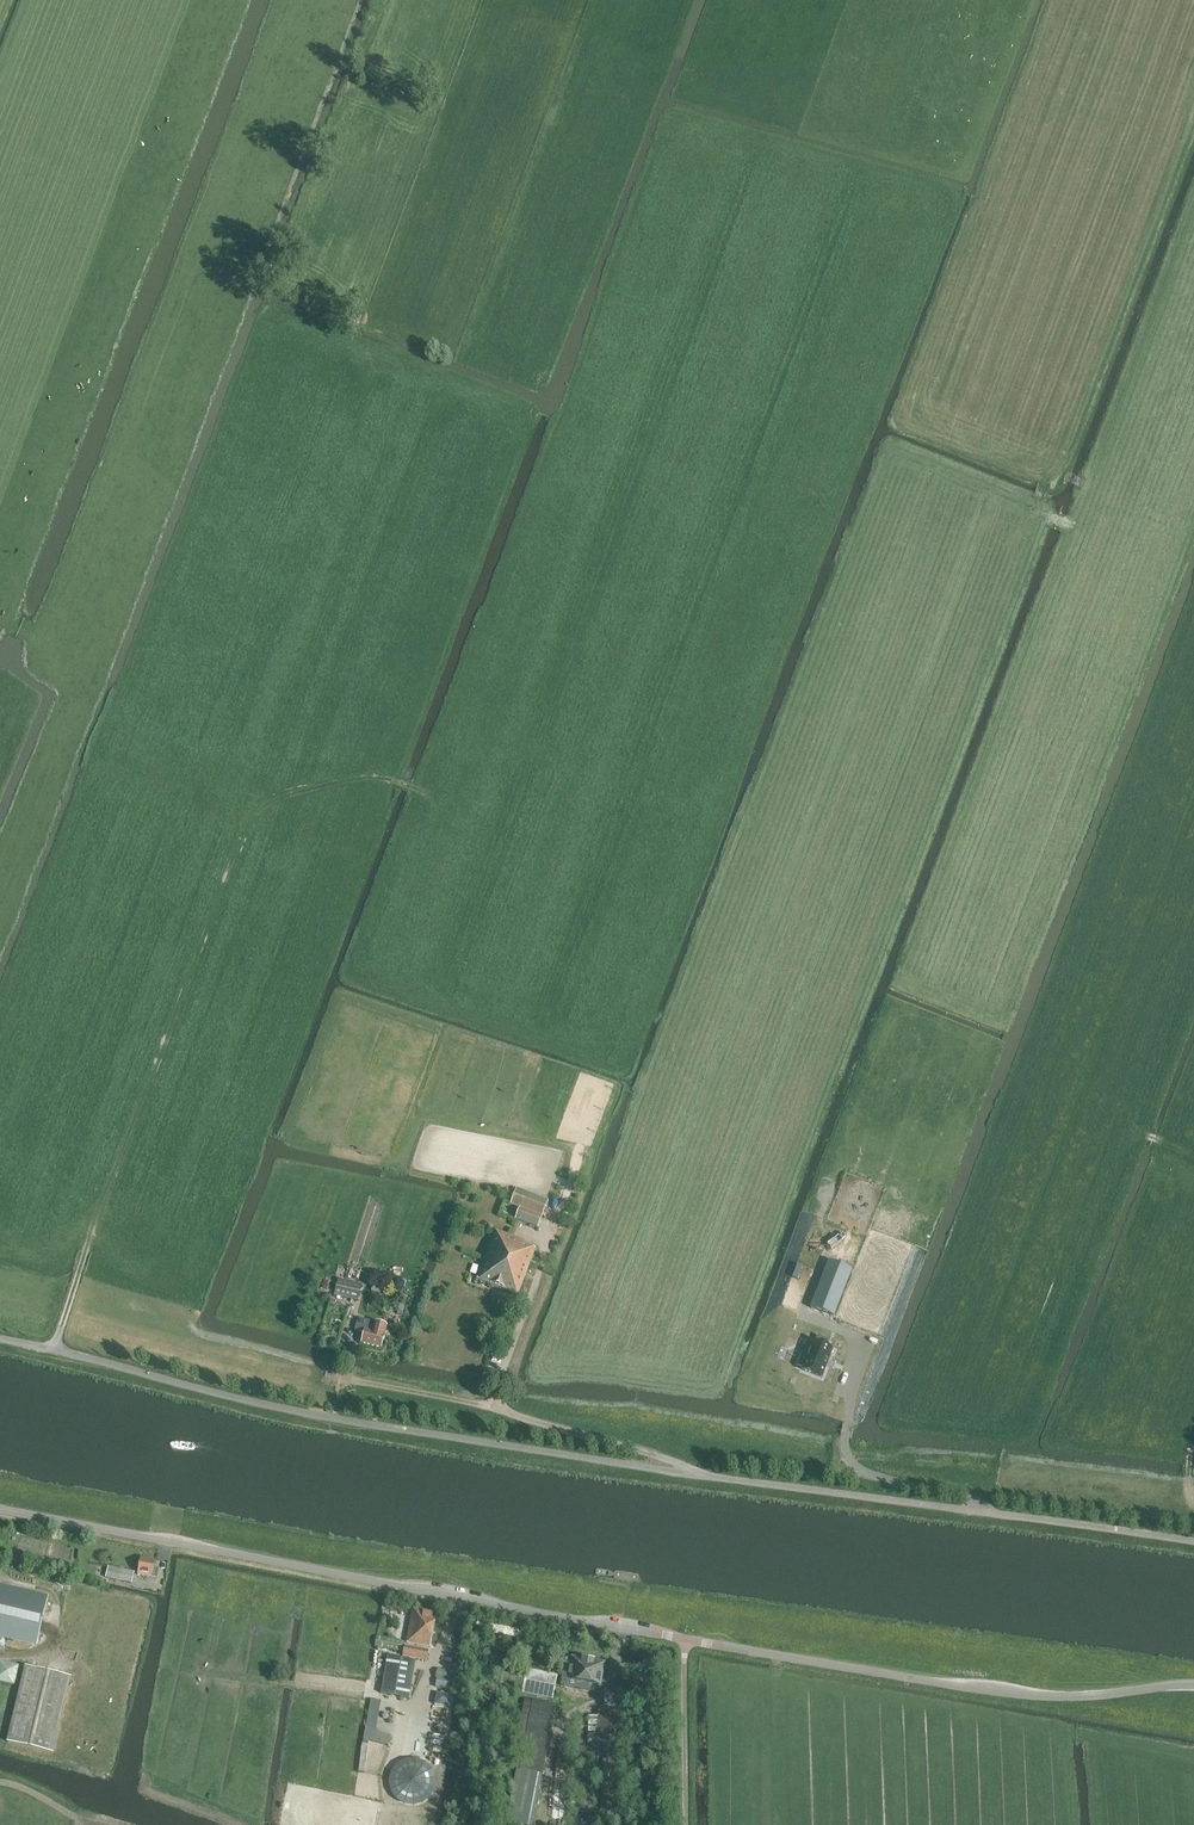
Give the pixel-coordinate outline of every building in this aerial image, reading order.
[(548,1202),(516,1190),(511,1204),(520,1207),(516,1219),(538,1228),(548,1202)] [(527,1265),(533,1250),(521,1245),(523,1241),(495,1231),(484,1259),(483,1261),(495,1266),(499,1254),(527,1265)] [(495,1266),(483,1261),(476,1279),(515,1294),(527,1265),(499,1254),(495,1266)] [(829,1262),(811,1309),(833,1317),(852,1270),(829,1262)] [(360,1286),(338,1280),(334,1295),(356,1301),(360,1286)] [(379,1348),(385,1327),(356,1317),(353,1329),(360,1331),(361,1329),(363,1330),(360,1341),(379,1348)] [(822,1378),(833,1349),(827,1347),(830,1341),(818,1336),(816,1343),(814,1342),(808,1357),(802,1354),(797,1366),(804,1368),(803,1371),(822,1378)] [(157,1578),(159,1569),(154,1568),(155,1560),(141,1558),(139,1565),(138,1575),(157,1578)] [(133,1577),(134,1572),(108,1567),(107,1571),(106,1577),(132,1583),(133,1577)] [(37,1644),(48,1599),(0,1587),(0,1635),(37,1644)] [(430,1648),(436,1613),(413,1609),(407,1643),(430,1648)] [(488,1622),(487,1631),(522,1638),(523,1629),(488,1622)] [(376,1647),(385,1649),(399,1651),(401,1641),(386,1639),(377,1637),(376,1647)] [(403,1657),(414,1659),(427,1661),(428,1655),(429,1651),(404,1646),(403,1657)] [(387,1656),(381,1693),(409,1698),(416,1661),(387,1656)] [(563,1663),(560,1685),(588,1690),(589,1684),(600,1686),(604,1662),(570,1657),(569,1664),(563,1663)] [(18,1667),(0,1663),(0,1682),(14,1685),(18,1667)] [(25,1666),(7,1742),(54,1753),(72,1677),(25,1666)] [(450,1679),(451,1671),(439,1669),(437,1677),(450,1679)] [(503,1669),(500,1684),(523,1689),(522,1693),(534,1696),(552,1700),(557,1675),(527,1669),(526,1674),(503,1669)] [(374,1729),(378,1701),(372,1700),(368,1728),(374,1729)] [(555,1706),(533,1701),(532,1701),(530,1713),(517,1777),(521,1778),(515,1814),(534,1817),(541,1782),(553,1717),(555,1706)] [(446,1720),(447,1709),(448,1708),(433,1705),(432,1717),(446,1720)] [(619,1801),(613,1801),(615,1743),(621,1744),(622,1711),(611,1710),(599,1710),(599,1716),(589,1716),(587,1742),(583,1742),(581,1814),(589,1814),(591,1747),(595,1747),(595,1743),(598,1743),(604,1743),(601,1818),(607,1818),(612,1819),(619,1819),(619,1801)] [(366,1759),(370,1731),(364,1730),(361,1759),(366,1759)] [(430,1750),(429,1759),(437,1760),(441,1732),(436,1731),(433,1751),(430,1750)] [(555,1777),(569,1777),(569,1760),(556,1759),(555,1777)] [(554,1778),(552,1814),(567,1815),(569,1779),(554,1778)]
